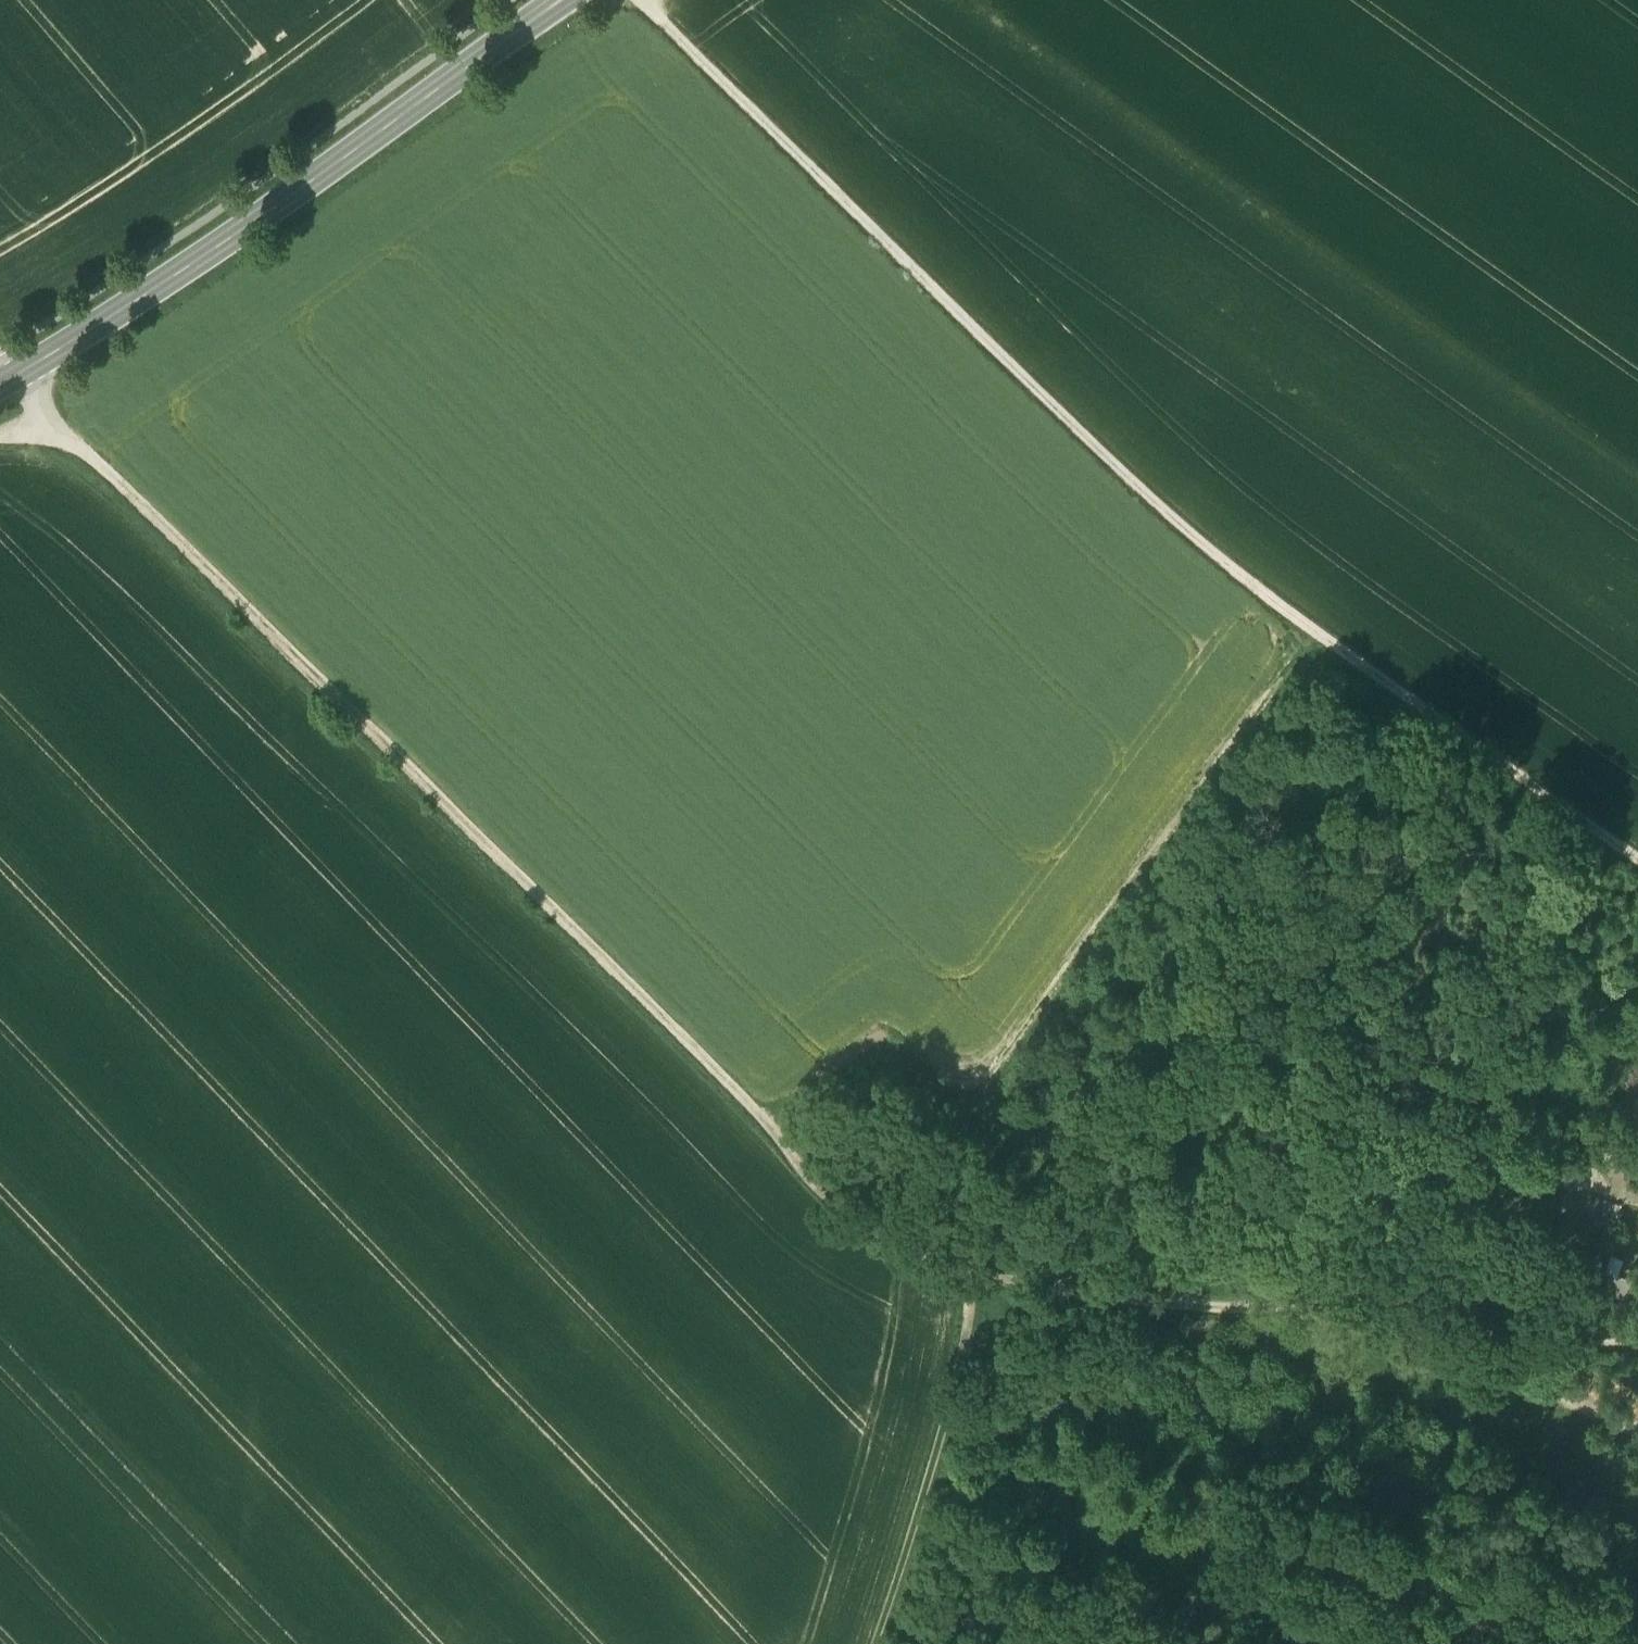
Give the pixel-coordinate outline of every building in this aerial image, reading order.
[(1604,1258),(1595,1255),(1588,1274),(1597,1277),(1604,1258)] [(1604,1258),(1597,1277),(1637,1292),(1637,1270),(1604,1258)]
